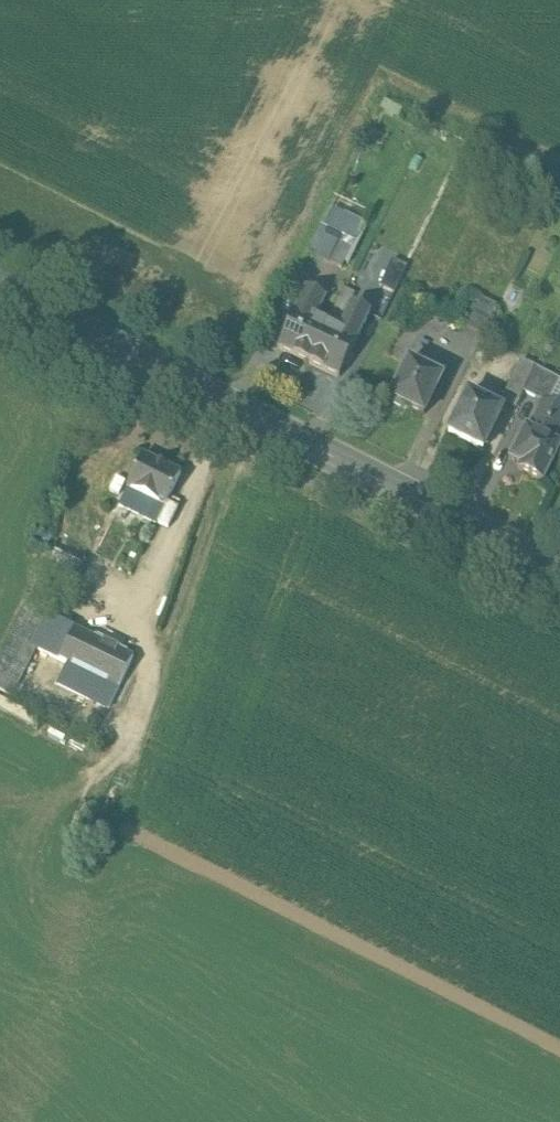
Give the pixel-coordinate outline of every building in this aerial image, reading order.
[(335,257),(346,263),(360,235),(349,229),(335,257)] [(386,280),(401,287),(414,261),(399,254),(386,280)] [(327,326),(314,320),(324,300),(306,291),(278,349),(309,364),(327,326)] [(502,302),(487,294),(472,325),(487,332),(502,302)] [(339,332),(327,326),(309,364),(339,379),(357,341),(369,314),(352,306),(339,332)] [(417,355),(394,400),(431,419),(454,374),(417,355)] [(478,389),(455,434),(492,453),(515,407),(478,389)] [(547,396),(513,464),(551,482),(559,463),(559,403),(547,396)] [(164,507),(181,474),(143,456),(127,489),(162,506),(164,507)] [(162,506),(127,489),(118,506),(153,523),(162,506)] [(38,583),(28,605),(48,615),(59,594),(38,583)] [(48,615),(28,605),(0,660),(0,691),(15,698),(38,649),(32,647),(48,615)] [(38,649),(59,659),(74,628),(48,615),(32,647),(38,649)] [(135,657),(74,628),(59,659),(70,665),(120,689),(135,657)] [(120,689),(70,665),(60,686),(110,709),(120,689)]
